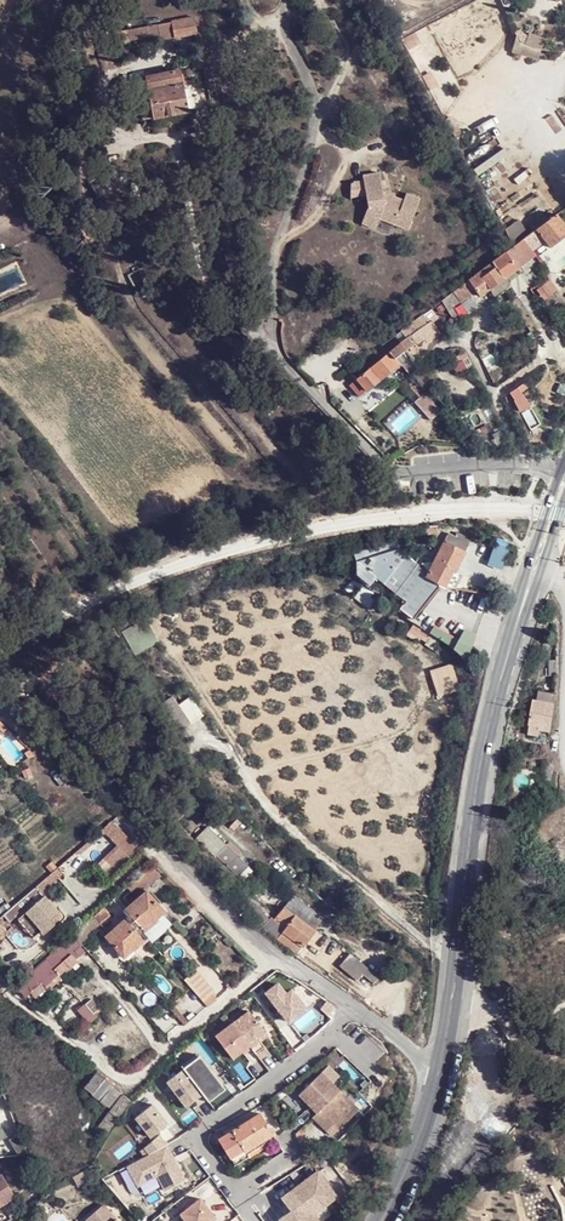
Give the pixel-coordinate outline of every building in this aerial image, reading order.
[(198,38),(195,21),(172,25),(176,42),(198,38)] [(176,42),(172,25),(158,28),(160,41),(161,44),(176,42)] [(160,41),(158,28),(148,30),(150,43),(160,41)] [(372,48),(387,39),(381,29),(366,38),(372,48)] [(148,30),(138,31),(141,45),(150,43),(148,30)] [(127,34),(129,47),(141,45),(138,31),(127,34)] [(539,61),(545,40),(516,32),(510,53),(539,61)] [(118,49),(129,47),(127,34),(115,36),(118,49)] [(194,71),(204,70),(204,69),(202,57),(192,59),(194,71)] [(145,80),(152,121),(164,119),(188,115),(181,74),(145,80)] [(144,122),(152,121),(149,104),(140,106),(144,122)] [(380,176),(362,178),(362,184),(364,208),(358,225),(373,231),(377,222),(404,234),(415,202),(403,198),(400,204),(382,196),(380,176)] [(362,184),(349,185),(348,194),(363,193),(362,184)] [(525,227),(519,217),(506,226),(513,236),(525,227)] [(555,217),(535,233),(548,252),(564,239),(564,231),(555,217)] [(467,282),(478,298),(480,300),(489,294),(506,282),(533,262),(520,244),(508,252),(467,282)] [(543,302),(556,291),(548,281),(534,292),(543,302)] [(467,305),(478,298),(467,282),(457,290),(467,305)] [(506,282),(489,294),(494,299),(509,288),(506,282)] [(457,290),(441,301),(449,317),(467,305),(457,290)] [(428,325),(422,316),(408,327),(414,336),(418,333),(428,325)] [(414,336),(410,339),(414,344),(421,339),(418,333),(414,336)] [(410,339),(400,347),(405,353),(415,346),(414,344),(410,339)] [(405,353),(400,347),(356,382),(368,399),(404,371),(397,360),(405,353)] [(417,397),(424,391),(421,388),(413,379),(406,385),(417,397)] [(437,416),(443,411),(434,401),(428,406),(437,416)] [(444,589),(445,585),(461,550),(433,535),(418,564),(424,572),(427,576),(441,588),(444,589)] [(416,617),(441,588),(427,576),(424,572),(418,564),(401,552),(399,540),(368,546),(369,551),(352,554),(354,560),(359,564),(358,568),(373,582),(375,578),(401,602),(399,606),(404,611),(416,617)] [(500,571),(508,548),(495,543),(486,566),(500,571)] [(373,582),(358,568),(358,576),(369,586),(373,582)] [(411,623),(416,617),(404,611),(399,606),(396,609),(411,623)] [(462,631),(458,640),(433,629),(428,641),(467,657),(475,637),(462,631)] [(548,677),(557,678),(558,664),(550,662),(548,677)] [(428,670),(437,698),(460,691),(452,663),(428,670)] [(527,730),(538,733),(548,733),(553,696),(535,695),(533,705),(530,706),(527,730)] [(181,729),(201,718),(190,699),(170,711),(181,729)] [(536,743),(538,733),(527,730),(526,740),(536,743)] [(29,766),(36,761),(32,754),(25,759),(29,766)] [(548,765),(546,782),(553,784),(554,765),(548,765)] [(105,852),(100,857),(114,872),(138,849),(111,822),(93,839),(105,852)] [(195,838),(237,878),(248,867),(237,856),(238,854),(208,825),(195,838)] [(127,958),(148,939),(143,933),(156,922),(157,915),(162,909),(146,892),(124,912),(128,916),(106,937),(127,958)] [(297,954),(325,919),(294,893),(273,919),(252,901),(244,910),(297,954)] [(52,917),(57,913),(43,897),(17,919),(33,936),(40,930),(44,933),(56,921),(52,917)] [(10,911),(6,904),(0,909),(0,920),(10,911)] [(62,945),(16,985),(24,995),(29,990),(34,995),(59,975),(57,972),(67,964),(69,967),(76,962),(74,959),(70,954),(62,945)] [(375,984),(379,979),(347,955),(337,967),(356,981),(362,974),(375,984)] [(205,1007),(217,997),(194,970),(182,980),(205,1007)] [(98,1016),(93,1011),(91,1013),(84,1005),(77,1011),(83,1019),(85,1022),(91,1021),(98,1016)] [(262,1043),(267,1040),(250,1013),(212,1037),(229,1065),(244,1056),(250,1065),(268,1053),(262,1043)] [(196,1112),(223,1094),(197,1056),(170,1074),(196,1112)] [(107,1108),(122,1091),(98,1071),(86,1084),(93,1090),(91,1093),(107,1108)] [(298,1095),(317,1114),(323,1120),(327,1116),(334,1123),(339,1129),(355,1113),(318,1075),(298,1095)] [(172,1099),(180,1094),(172,1080),(164,1085),(172,1099)] [(106,1132),(130,1102),(122,1095),(98,1124),(106,1132)] [(162,1196),(186,1183),(158,1134),(167,1129),(154,1105),(129,1119),(147,1151),(122,1165),(137,1191),(154,1182),(162,1196)] [(317,1114),(312,1118),(326,1131),(334,1123),(327,1116),(323,1120),(317,1114)] [(248,1153),(273,1135),(259,1115),(223,1138),(230,1148),(240,1142),(248,1153)] [(278,1220),(316,1220),(314,1218),(338,1202),(317,1173),(277,1201),(287,1215),(278,1220)] [(15,1202),(1,1179),(0,1179),(0,1211),(15,1202)] [(199,1200),(172,1220),(173,1220),(215,1220),(199,1200)] [(116,1219),(106,1208),(92,1220),(114,1220),(116,1219)]
